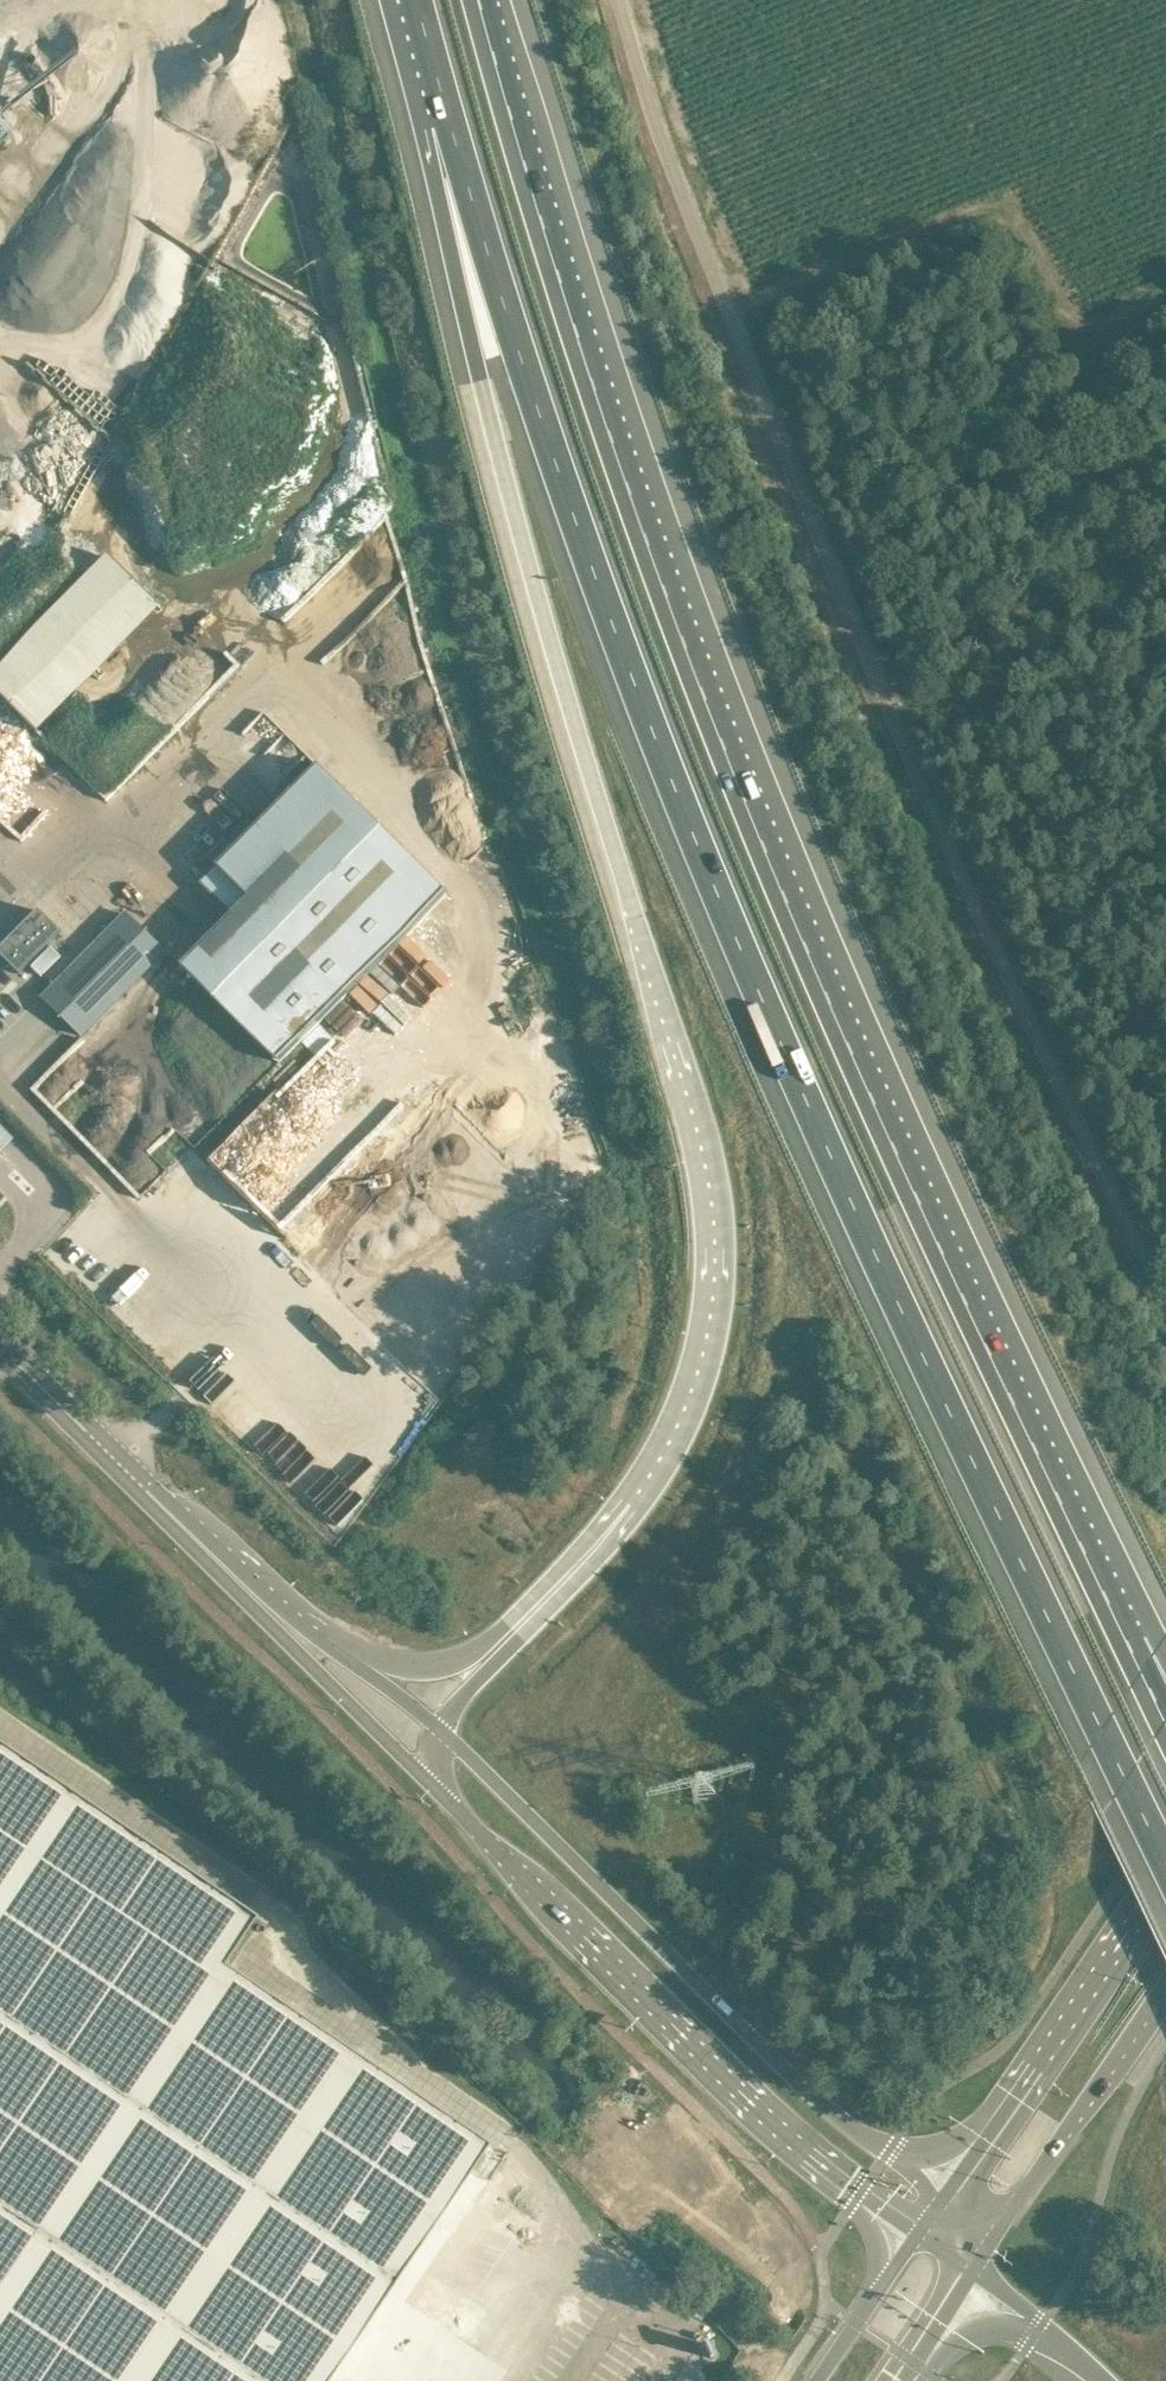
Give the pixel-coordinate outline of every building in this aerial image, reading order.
[(160,608),(107,555),(0,661),(0,697),(35,732),(160,608)] [(448,892),(318,764),(217,867),(250,900),(182,967),(276,1063),(448,892)] [(0,951),(0,955),(20,974),(60,932),(40,911),(0,951)] [(128,914),(61,982),(44,999),(81,1036),(165,951),(128,914)] [(51,946),(31,966),(41,976),(61,956),(51,946)] [(61,1037),(22,1077),(32,1087),(71,1046),(61,1037)] [(440,1085),(307,1220),(408,1321),(542,1187),(440,1085)] [(14,1138),(0,1124),(0,1152),(14,1138)] [(486,2148),(222,1968),(254,1921),(0,1748),(0,2380),(328,2380),(486,2148)]
